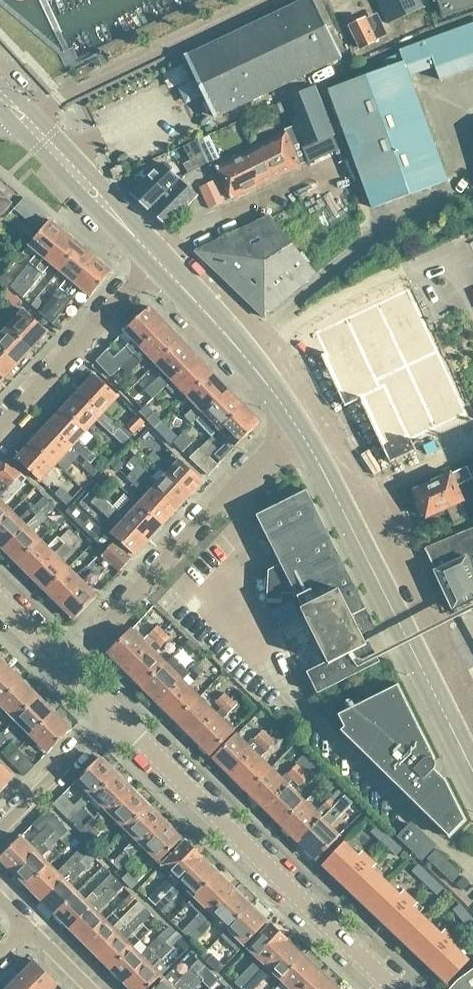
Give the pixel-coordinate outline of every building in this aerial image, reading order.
[(197,78),(204,93),(215,117),(341,56),(315,0),(302,0),(186,55),(197,78)] [(423,6),(420,0),(377,0),(388,22),(423,6)] [(442,15),(472,4),(472,0),(437,0),(442,15)] [(365,17),(349,25),(359,47),(387,34),(381,21),(369,26),(365,17)] [(400,53),(384,59),(387,67),(328,88),(372,207),(447,180),(409,76),(435,66),(440,80),(472,68),(472,23),(399,50),(400,53)] [(315,86),(283,100),(291,117),(294,124),(293,124),(307,160),(337,147),(315,86)] [(282,101),(271,105),(275,114),(286,109),(282,101)] [(284,128),(285,131),(259,144),(264,156),(269,154),(270,164),(276,176),(300,165),(299,164),(307,160),(293,124),(284,128)] [(196,140),(202,152),(207,162),(219,157),(208,134),(196,140)] [(202,152),(196,140),(190,142),(197,155),(183,163),(188,172),(206,162),(201,153),(202,152)] [(264,156),(259,144),(216,165),(231,197),(251,188),(242,167),(264,156)] [(269,154),(264,156),(242,167),(251,188),(276,176),(270,164),(269,154)] [(149,208),(180,178),(159,160),(131,192),(149,208)] [(180,178),(149,208),(167,224),(195,192),(180,178)] [(209,207),(224,200),(214,179),(199,186),(209,207)] [(0,212),(7,217),(15,208),(37,227),(46,217),(23,197),(14,207),(3,197),(4,197),(0,193),(0,212)] [(315,274),(268,215),(197,248),(195,250),(264,317),(266,315),(315,274)] [(37,252),(20,273),(9,286),(15,291),(65,232),(49,219),(28,244),(37,252)] [(80,245),(65,232),(15,291),(22,296),(50,263),(59,270),(80,245)] [(67,277),(50,298),(39,312),(45,317),(95,257),(80,245),(59,270),(67,277)] [(95,257),(45,317),(51,322),(80,288),(90,295),(111,270),(95,257)] [(371,304),(405,376),(441,359),(407,287),(371,304)] [(341,318),(375,390),(405,376),(371,304),(341,318)] [(120,366),(165,323),(148,306),(124,329),(133,338),(113,357),(105,349),(96,359),(110,375),(120,366)] [(30,348),(47,330),(23,309),(7,326),(30,348)] [(341,318),(311,333),(344,404),(352,401),(375,390),(341,318)] [(7,326),(0,319),(0,332),(1,333),(0,333),(0,347),(17,363),(30,348),(7,326)] [(180,339),(165,323),(120,366),(127,373),(147,354),(156,363),(180,339)] [(156,363),(164,371),(144,390),(152,398),(165,385),(196,355),(180,339),(156,363)] [(3,378),(17,363),(0,347),(0,375),(3,378)] [(211,371),(196,355),(165,385),(172,392),(178,386),(187,395),(211,371)] [(405,376),(434,439),(470,421),(441,359),(405,376)] [(192,423),(203,412),(227,388),(211,371),(187,395),(196,404),(184,415),(192,423)] [(118,395),(94,373),(78,391),(102,413),(118,395)] [(375,390),(404,453),(434,439),(405,376),(375,390)] [(227,388),(203,412),(218,428),(243,404),(227,388)] [(404,453),(375,390),(352,401),(381,463),(404,453)] [(102,413),(78,391),(62,407),(86,429),(96,419),(122,443),(128,437),(117,427),(102,413)] [(154,428),(162,420),(146,404),(139,410),(146,418),(145,419),(154,428)] [(218,428),(228,438),(213,453),(221,460),(235,445),(259,421),(243,404),(218,428)] [(62,407),(47,424),(71,446),(85,459),(92,452),(77,439),(86,429),(62,407)] [(125,424),(133,433),(144,422),(135,413),(125,424)] [(178,437),(162,420),(154,428),(170,444),(173,441),(178,437)] [(47,424),(31,441),(55,463),(71,446),(47,424)] [(182,432),(178,437),(173,441),(179,447),(188,438),(182,432)] [(55,463),(31,441),(16,458),(40,480),(55,463)] [(208,474),(217,464),(198,446),(189,457),(208,474)] [(188,495),(202,480),(172,452),(164,461),(152,450),(146,457),(164,474),(165,474),(166,473),(188,495)] [(164,474),(158,480),(133,458),(130,462),(120,453),(117,458),(131,470),(134,473),(175,510),(188,495),(166,473),(165,474),(164,474)] [(16,477),(20,473),(5,458),(0,463),(0,475),(1,476),(0,477),(0,481),(0,482),(0,494),(16,477)] [(87,460),(82,466),(92,475),(98,470),(87,460)] [(468,516),(460,499),(461,498),(455,485),(471,477),(466,466),(414,490),(419,500),(415,501),(422,515),(425,513),(426,515),(446,506),(454,523),(468,516)] [(134,473),(131,470),(126,476),(146,494),(138,503),(161,525),(175,510),(134,473)] [(106,473),(98,481),(92,488),(100,494),(113,479),(106,473)] [(11,510),(1,501),(21,481),(16,477),(0,494),(0,521),(11,510)] [(54,493),(66,504),(72,497),(60,486),(54,493)] [(100,494),(92,488),(87,494),(92,499),(90,501),(117,525),(110,532),(134,554),(147,539),(121,515),(122,514),(118,510),(100,494)] [(365,607),(306,490),(257,514),(281,563),(268,569),(266,598),(267,598),(267,601),(280,602),(281,599),(282,592),(296,592),(303,607),(301,608),(328,661),(307,671),(317,691),(378,661),(368,640),(365,642),(360,633),(374,626),(365,607)] [(11,510),(0,521),(0,544),(3,547),(49,501),(43,495),(33,505),(32,504),(18,518),(11,510)] [(161,525),(138,503),(130,496),(118,510),(122,514),(121,515),(147,539),(161,525)] [(54,505),(49,501),(3,547),(9,553),(8,555),(14,561),(16,560),(17,561),(39,539),(31,531),(46,517),(44,515),(54,505)] [(118,572),(131,557),(73,502),(65,510),(106,548),(100,554),(104,558),(109,563),(118,572)] [(39,539),(17,561),(18,562),(17,564),(22,569),(24,569),(31,575),(78,528),(73,524),(69,528),(69,527),(59,537),(57,535),(47,546),(39,539)] [(424,548),(452,608),(472,599),(472,527),(424,548)] [(82,532),(78,528),(31,575),(37,581),(36,584),(41,589),(44,588),(46,590),(68,567),(60,560),(71,549),(69,547),(79,538),(78,536),(82,532)] [(75,574),(68,567),(46,590),(47,591),(47,593),(51,599),(54,598),(59,603),(104,558),(100,554),(98,556),(97,555),(79,573),(78,571),(75,574)] [(109,563),(104,558),(59,603),(65,609),(64,611),(69,617),(72,616),(74,618),(96,595),(89,587),(99,577),(98,576),(109,563)] [(141,639),(130,629),(108,651),(125,669),(163,630),(157,624),(141,639)] [(163,630),(125,669),(142,685),(164,662),(154,652),(169,637),(163,630)] [(171,655),(164,662),(142,685),(158,702),(181,679),(187,674),(188,672),(171,655)] [(0,669),(0,702),(22,680),(20,679),(22,677),(15,670),(13,671),(5,664),(0,669)] [(196,664),(188,672),(187,674),(193,680),(202,670),(196,664)] [(22,680),(0,702),(0,704),(15,719),(38,696),(30,688),(31,686),(25,679),(23,681),(22,680)] [(198,697),(181,679),(158,702),(176,719),(198,697)] [(434,755),(424,735),(424,736),(397,683),(390,687),(390,686),(336,713),(343,726),(339,729),(448,836),(465,819),(444,777),(443,778),(433,769),(435,765),(435,762),(433,759),(435,757),(434,755)] [(221,707),(230,698),(224,692),(215,701),(221,707)] [(38,696),(15,719),(31,734),(53,712),(53,711),(54,709),(47,702),(45,704),(38,696)] [(198,697),(176,719),(192,736),(215,713),(198,697)] [(221,707),(215,713),(192,736),(210,753),(232,730),(221,719),(236,704),(230,698),(221,707)] [(53,712),(31,734),(48,751),(70,728),(69,727),(71,725),(63,718),(61,719),(53,712)] [(230,774),(269,735),(262,729),(253,738),(252,737),(246,743),(236,733),(213,756),(230,774)] [(275,741),(269,735),(230,774),(248,790),(270,768),(259,757),(275,741)] [(24,775),(34,765),(17,748),(7,758),(24,775)] [(281,778),(270,768),(248,790),(265,807),(287,784),(292,779),(293,779),(314,756),(308,750),(281,778)] [(72,803),(62,793),(52,803),(69,820),(93,795),(115,773),(106,764),(108,763),(102,756),(100,758),(99,756),(76,779),(87,789),(72,803)] [(314,756),(293,779),(298,785),(309,774),(307,773),(320,761),(314,756)] [(0,762),(0,790),(7,783),(5,782),(13,775),(0,762)] [(115,773),(93,795),(103,805),(96,812),(102,818),(109,811),(131,789),(123,781),(125,779),(118,772),(116,774),(115,773)] [(304,801),(287,784),(265,807),(281,824),(304,801)] [(315,811),(304,801),(281,824),(298,841),(345,794),(344,794),(337,788),(315,811)] [(139,797),(131,789),(109,811),(125,827),(148,805),(146,804),(148,802),(141,795),(139,797)] [(352,801),(345,794),(298,841),(316,858),(338,835),(329,825),(352,801)] [(148,805),(125,827),(135,837),(111,860),(118,867),(142,844),(164,821),(155,813),(157,811),(151,805),(149,806),(148,805)] [(20,835),(0,855),(0,858),(13,871),(61,823),(47,809),(32,823),(39,831),(28,843),(20,835)] [(98,822),(92,816),(79,829),(85,835),(96,824),(98,822)] [(164,821),(142,844),(158,860),(181,838),(178,836),(180,834),(173,827),(172,829),(164,821)] [(61,823),(13,871),(27,885),(48,864),(40,856),(67,829),(61,823)] [(102,830),(96,824),(85,835),(91,841),(102,830)] [(382,842),(389,835),(376,824),(370,831),(382,842)] [(433,843),(413,824),(410,828),(408,826),(399,835),(421,856),(433,843)] [(389,835),(382,842),(395,854),(401,847),(389,835)] [(202,855),(185,839),(162,864),(172,874),(149,898),(154,904),(162,896),(172,886),(178,880),(202,855)] [(342,885),(368,857),(361,851),(358,854),(344,841),(322,864),(336,877),(335,878),(342,885)] [(56,871),(48,864),(27,885),(40,899),(81,859),(88,852),(82,845),(56,871)] [(460,872),(435,848),(426,857),(451,881),(460,872)] [(202,856),(202,855),(178,880),(194,896),(219,871),(210,862),(206,862),(201,858),(202,856)] [(368,857),(342,885),(349,891),(350,890),(364,903),(385,880),(372,867),(375,864),(368,857)] [(87,865),(81,859),(40,899),(54,912),(76,891),(68,884),(87,865)] [(423,882),(430,874),(418,863),(411,870),(423,882)] [(137,880),(128,871),(122,877),(131,886),(137,880)] [(227,879),(219,871),(194,896),(211,911),(233,889),(226,882),(227,879)] [(76,891),(54,912),(68,926),(109,886),(116,880),(109,873),(83,899),(76,891)] [(430,874),(423,882),(436,894),(443,886),(430,874)] [(469,881),(463,875),(455,883),(462,889),(469,881)] [(109,886),(68,926),(82,940),(104,919),(96,911),(122,886),(116,880),(109,886)] [(385,880),(364,903),(377,916),(376,918),(383,924),(409,896),(403,890),(399,893),(385,880)] [(172,886),(162,896),(168,902),(178,892),(172,886)] [(239,895),(233,889),(211,911),(227,927),(251,903),(242,894),(239,895)] [(426,919),(405,942),(419,955),(417,957),(431,970),(433,968),(454,946),(458,942),(443,928),(445,927),(451,932),(463,921),(472,933),(472,918),(460,903),(451,894),(443,904),(450,911),(452,909),(454,911),(436,928),(426,919)] [(409,896),(383,924),(390,930),(391,929),(405,942),(426,919),(413,906),(416,903),(409,896)] [(111,927),(104,919),(82,940),(96,954),(144,907),(137,900),(111,927)] [(251,903),(227,927),(244,944),(266,921),(259,913),(259,911),(251,903)] [(151,913),(144,907),(96,954),(111,969),(132,947),(124,940),(151,913)] [(187,936),(205,917),(199,912),(181,931),(187,936)] [(205,917),(187,936),(193,942),(211,923),(205,917)] [(247,947),(257,957),(234,982),(241,988),(252,976),(264,964),(287,940),(288,939),(271,922),(247,947)] [(139,954),(132,947),(111,969),(125,982),(175,931),(168,925),(139,954)] [(175,931),(125,982),(131,988),(146,988),(167,967),(160,960),(172,948),(171,946),(181,936),(175,931)] [(293,946),(287,940),(264,964),(281,979),(304,954),(295,946),(293,946)] [(454,946),(433,968),(447,982),(468,959),(454,946)] [(224,965),(212,953),(206,960),(218,971),(224,965)] [(281,979),(292,988),(303,988),(320,971),(312,964),(312,961),(304,954),(281,979)] [(34,960),(20,974),(34,988),(51,988),(57,983),(34,960)] [(163,977),(151,988),(180,988),(204,965),(198,960),(191,967),(190,966),(180,977),(171,969),(163,977)] [(204,965),(180,988),(192,988),(201,980),(209,987),(218,979),(204,965)] [(457,979),(448,988),(472,988),(472,968),(457,979)] [(337,985),(328,977),(326,977),(320,971),(303,988),(333,988),(337,985)] [(5,988),(6,988),(34,988),(20,974),(5,988)] [(241,988),(242,988),(252,988),(258,982),(252,976),(241,988)]
